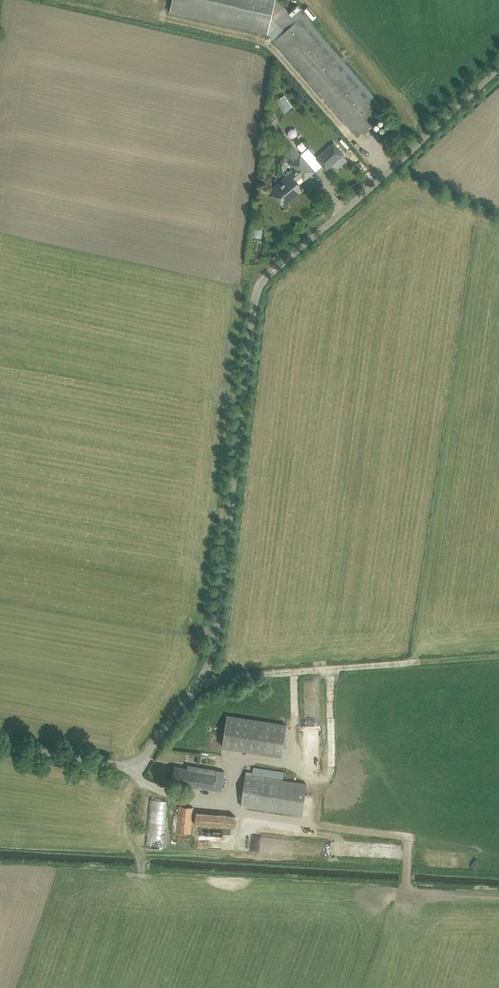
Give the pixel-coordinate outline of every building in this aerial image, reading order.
[(169,12),(268,34),(275,40),(351,128),(358,136),(383,114),(383,113),(384,112),(386,111),(296,6),(294,8),(289,12),(286,9),(279,0),(172,0),(169,12)] [(277,104),(283,113),(293,106),(287,98),(277,104)] [(279,128),(274,120),(268,124),(272,132),(279,128)] [(315,158),(326,170),(344,155),(334,142),(315,158)] [(315,171),(308,163),(305,160),(300,154),(289,163),(295,170),(271,190),(284,205),(303,189),(296,181),(302,176),(305,180),(315,171)] [(286,725),(238,717),(228,715),(223,746),(281,756),(286,725)] [(172,783),(182,784),(222,790),(225,770),(188,765),(187,768),(175,766),(172,783)] [(241,807),(302,816),(307,784),(283,779),(284,772),(254,767),(253,773),(246,772),(241,807)] [(150,799),(147,847),(165,848),(167,800),(150,799)] [(191,833),(194,808),(179,806),(176,832),(191,833)] [(195,825),(233,827),(234,815),(196,812),(195,825)]
